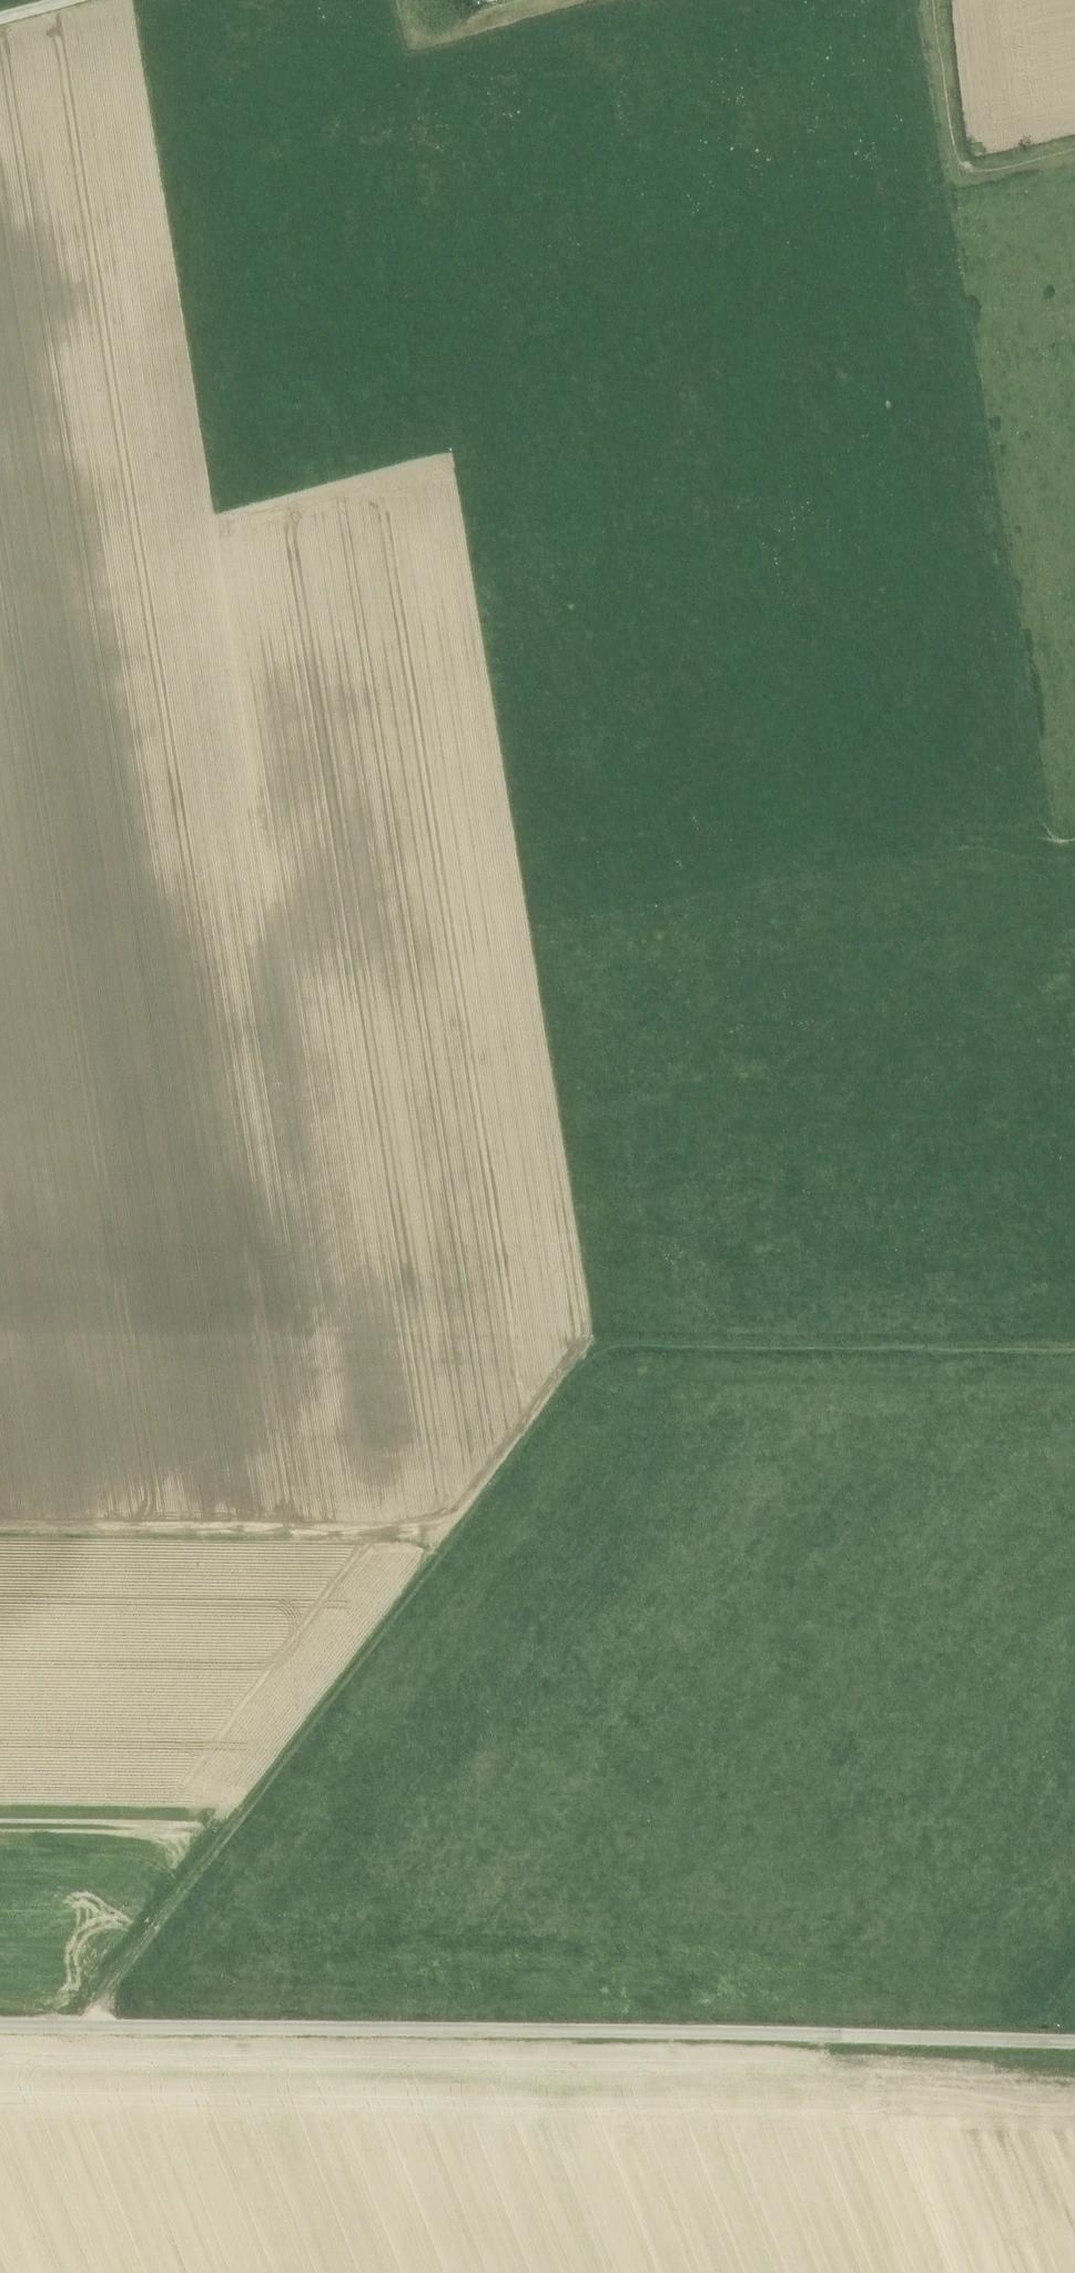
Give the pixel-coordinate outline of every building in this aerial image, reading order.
[(477,10),(500,4),(499,0),(474,0),(477,10)]
